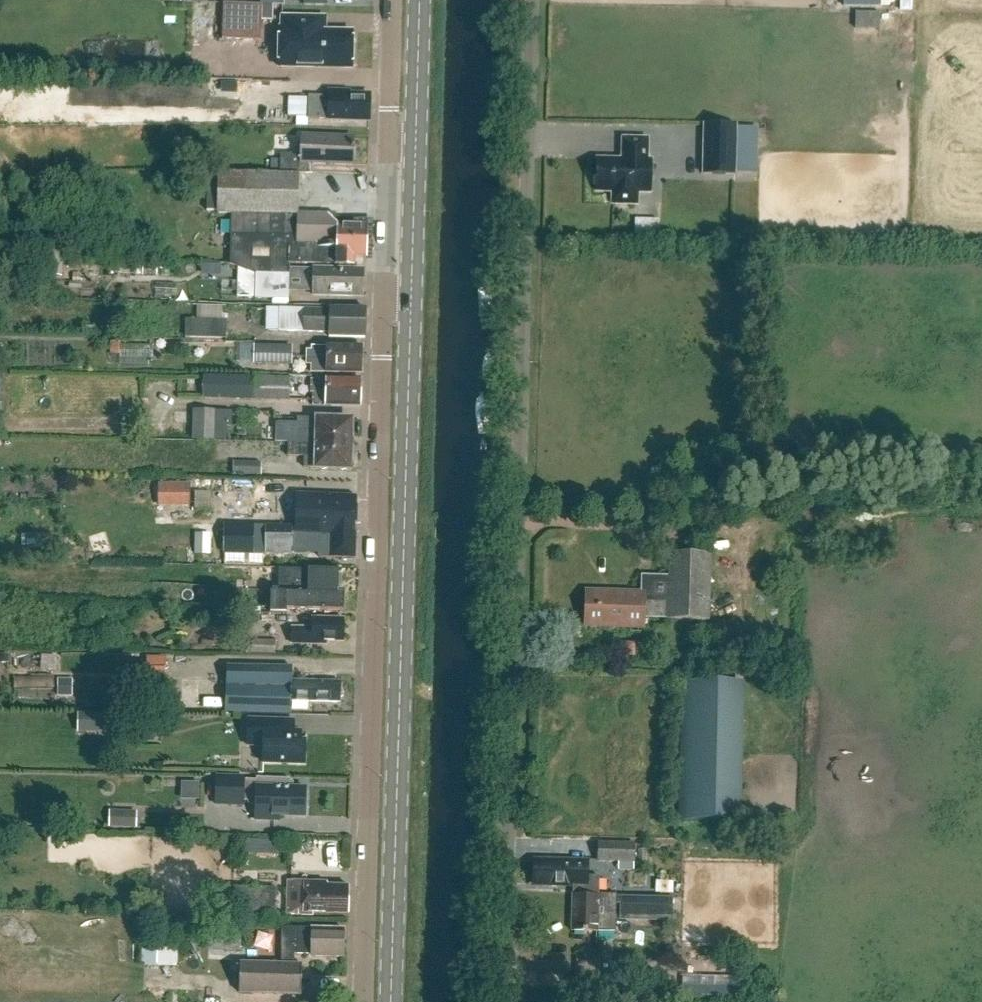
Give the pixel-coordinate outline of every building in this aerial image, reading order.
[(893,9),(911,9),(912,0),(893,0),(893,9)] [(275,21),(275,6),(223,5),(222,40),(261,41),(261,20),(275,21)] [(874,26),(873,10),(850,11),(850,26),(874,26)] [(279,67),(294,67),(352,69),(353,33),(325,32),(325,18),(282,17),(282,28),(280,28),(279,49),(279,67)] [(289,118),(309,118),(309,120),(370,121),(371,95),(350,94),(348,92),(330,92),(330,97),(310,97),(310,99),(290,98),(289,118)] [(217,105),(211,118),(225,125),(231,112),(217,105)] [(703,174),(735,175),(736,125),(704,124),(703,174)] [(280,175),(299,175),(305,175),(306,163),(352,164),(353,138),(302,136),(301,155),(281,154),(280,175)] [(647,161),(648,139),(623,139),(623,160),(597,160),(597,192),(613,192),(613,204),(632,205),(632,192),(651,193),(651,161),(647,161)] [(299,175),(280,175),(218,172),(216,214),(231,214),(230,265),(255,275),(289,276),(289,264),(289,248),(298,248),(298,214),(299,175)] [(289,248),(289,264),(354,266),(354,259),(366,259),(367,226),(338,226),(328,216),(328,215),(298,214),(298,248),(289,248)] [(363,295),(363,271),(314,270),(314,296),(352,297),(352,295),(363,295)] [(288,301),(289,276),(255,275),(255,300),(288,301)] [(364,338),(365,309),(330,308),(330,310),(304,309),(268,308),(268,331),(279,332),(330,334),(329,337),(364,338)] [(225,338),(225,320),(185,319),(184,338),(225,338)] [(291,365),(291,346),(254,345),(254,364),(291,365)] [(362,349),(328,348),(312,348),(312,352),(307,352),(307,361),(313,362),(313,374),(340,375),(342,373),(361,374),(362,349)] [(251,400),(252,377),(203,375),(202,398),(251,400)] [(252,377),(251,400),(287,400),(288,378),(252,377)] [(327,381),(311,381),(311,393),(327,394),(327,406),(339,406),(341,405),(360,406),(361,382),(327,381)] [(299,444),(299,445),(351,447),(351,421),(300,420),(300,427),(278,427),(277,444),(289,444),(299,444)] [(194,430),(194,439),(215,440),(216,430),(194,430)] [(299,445),(299,444),(289,444),(289,457),(318,457),(317,470),(350,471),(351,447),(299,445)] [(233,475),(261,476),(262,463),(233,462),(233,475)] [(158,484),(158,505),(190,505),(190,484),(158,484)] [(266,527),(265,555),(293,556),(293,554),(319,555),(319,559),(355,560),(358,498),(297,496),(296,528),(266,527)] [(222,525),(222,555),(252,555),(253,525),(222,525)] [(644,617),(667,618),(667,620),(709,621),(710,555),(669,553),(668,579),(643,578),(643,593),(586,592),(585,627),(643,629),(644,617)] [(339,593),(339,592),(340,571),(280,570),(279,591),(280,591),(280,594),(287,594),(338,596),(338,593),(339,593)] [(345,592),(339,592),(339,593),(338,593),(338,596),(287,594),(280,594),(280,591),(279,591),(274,591),(274,594),(272,594),(271,614),(288,615),(288,611),(345,612),(345,592)] [(344,643),(344,620),(313,620),(313,629),(293,629),(292,645),(326,646),(326,643),(344,643)] [(273,653),(273,641),(246,640),(246,653),(273,653)] [(141,656),(140,676),(159,676),(160,656),(141,656)] [(340,703),(341,687),(320,686),(320,682),(292,682),(293,668),(226,666),(224,713),(290,715),(291,702),(340,703)] [(59,680),(59,696),(74,695),(74,679),(59,680)] [(734,820),(735,680),(679,679),(678,820),(734,820)] [(294,721),(276,721),(248,720),(247,746),(263,746),(262,763),(304,765),(305,734),(293,734),(294,721)] [(256,784),(244,783),(244,778),(216,777),(215,805),(243,806),(243,802),(255,802),(255,820),(280,821),(280,816),(305,817),(306,789),(289,789),(290,779),(256,778),(256,784)] [(175,798),(192,799),(193,781),(175,780),(175,798)] [(110,811),(110,827),(135,828),(136,812),(110,811)] [(634,862),(634,842),(597,842),(596,861),(634,862)] [(533,862),(532,884),(572,885),(572,893),(600,894),(600,878),(588,878),(588,863),(533,862)] [(348,915),(349,887),(327,886),(327,884),(288,882),(287,913),(296,913),(296,916),(313,916),(313,914),(348,915)] [(273,911),(274,888),(233,887),(232,910),(273,911)] [(572,895),(571,931),(599,932),(617,932),(617,904),(620,904),(620,920),(673,922),(673,898),(618,896),(618,895),(600,894),(600,895),(582,894),(572,894),(572,895)] [(311,929),(281,929),(281,964),(239,963),(238,995),(300,996),(301,965),(293,964),(293,955),(311,955),(311,957),(343,958),(343,930),(311,929)] [(207,932),(207,950),(217,950),(218,933),(207,932)] [(141,956),(141,963),(145,963),(145,965),(177,966),(178,943),(142,942),(141,956)] [(746,976),(746,963),(725,962),(724,976),(746,976)]
